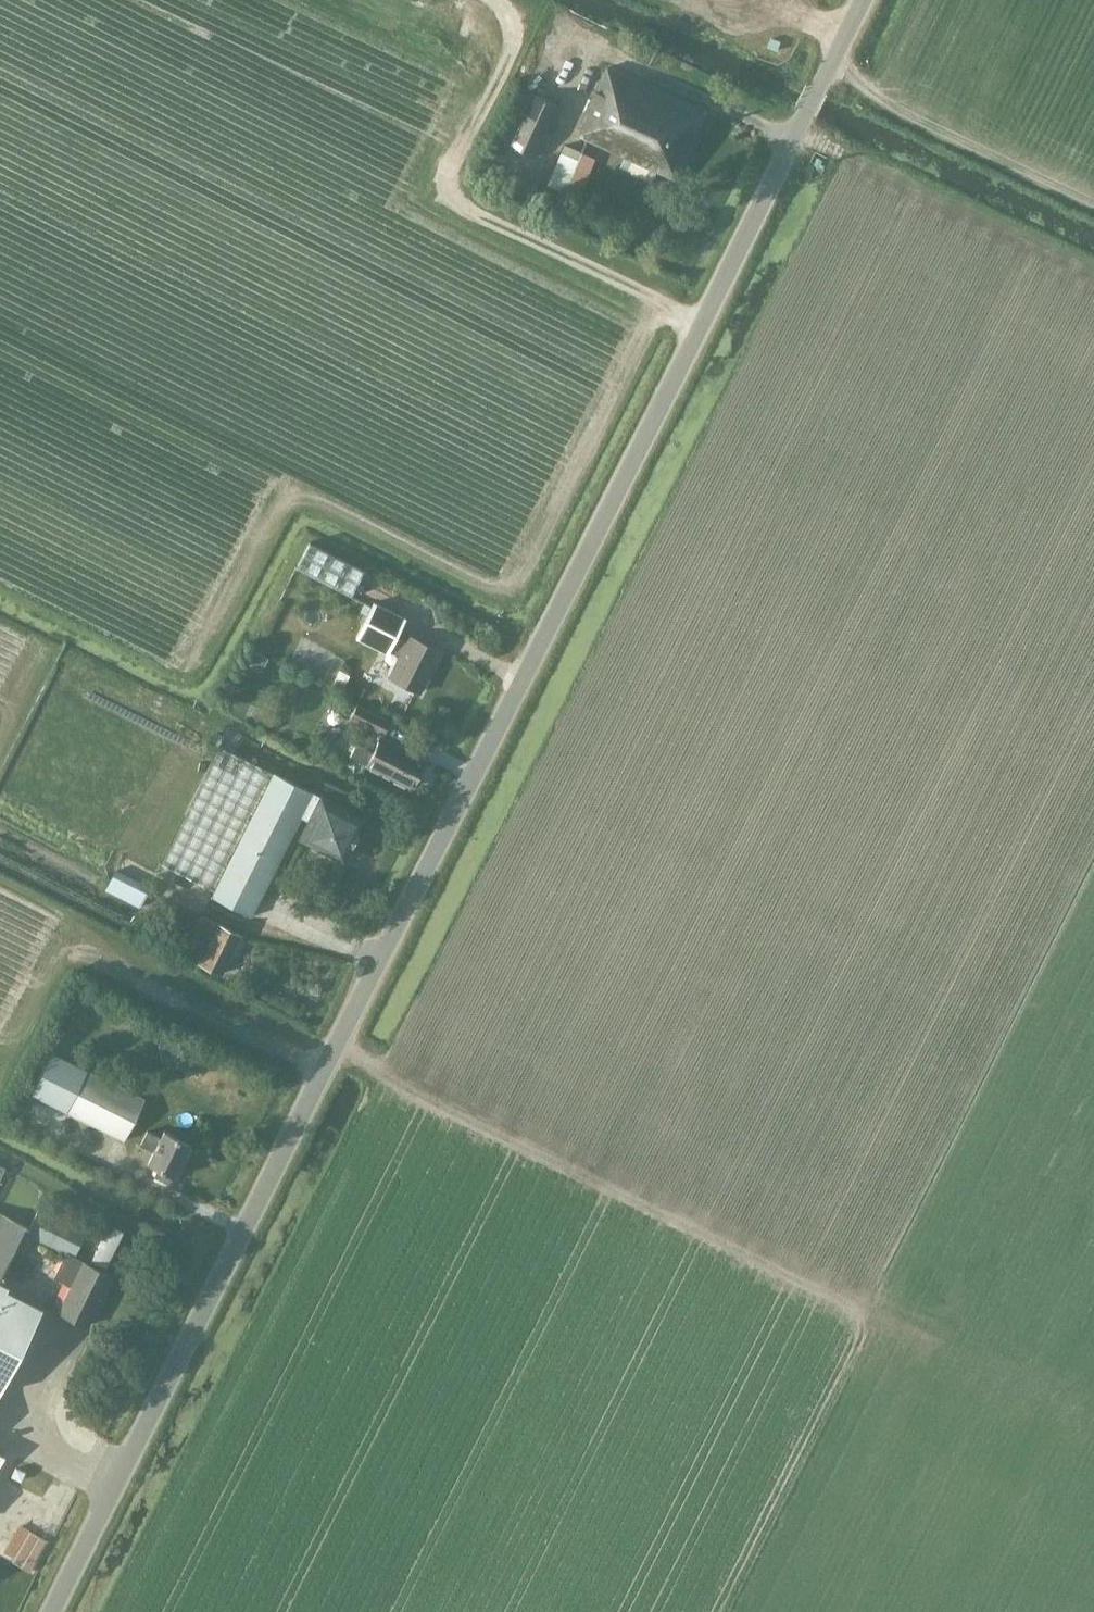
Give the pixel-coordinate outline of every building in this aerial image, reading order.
[(587,118),(579,137),(594,144),(600,147),(619,155),(624,157),(619,168),(649,182),(651,178),(654,171),(673,180),(685,155),(706,111),(606,65),(599,81),(583,115),(587,118)] [(549,125),(552,126),(562,107),(532,93),(509,143),(536,156),(549,125)] [(348,595),(361,569),(308,542),(294,568),(348,595)] [(396,655),(386,676),(418,691),(439,651),(407,634),(403,641),(394,637),(404,617),(372,601),(354,637),(386,653),(387,650),(396,655)] [(354,701),(347,718),(381,735),(389,720),(354,701)] [(423,759),(377,736),(369,751),(356,745),(353,745),(348,755),(359,761),(364,763),(410,787),(423,759)] [(212,889),(271,772),(218,745),(160,862),(212,889)] [(212,889),(208,896),(249,915),(299,815),(307,820),(297,839),(341,860),(362,818),(297,787),(271,773),(212,889)] [(200,915),(181,955),(221,975),(240,935),(200,915)] [(50,1052),(30,1094),(122,1140),(143,1098),(50,1052)] [(174,1176),(191,1144),(163,1128),(158,1136),(145,1130),(138,1144),(151,1151),(145,1162),(155,1167),(151,1175),(166,1182),(170,1174),(174,1176)] [(24,1233),(65,1252),(73,1256),(85,1231),(37,1207),(27,1228),(24,1233)] [(1,1279),(24,1233),(27,1228),(0,1213),(0,1278),(1,1279)] [(111,1275),(65,1253),(53,1276),(70,1285),(57,1311),(87,1325),(111,1275)] [(39,1309),(0,1289),(0,1389),(39,1309)]
